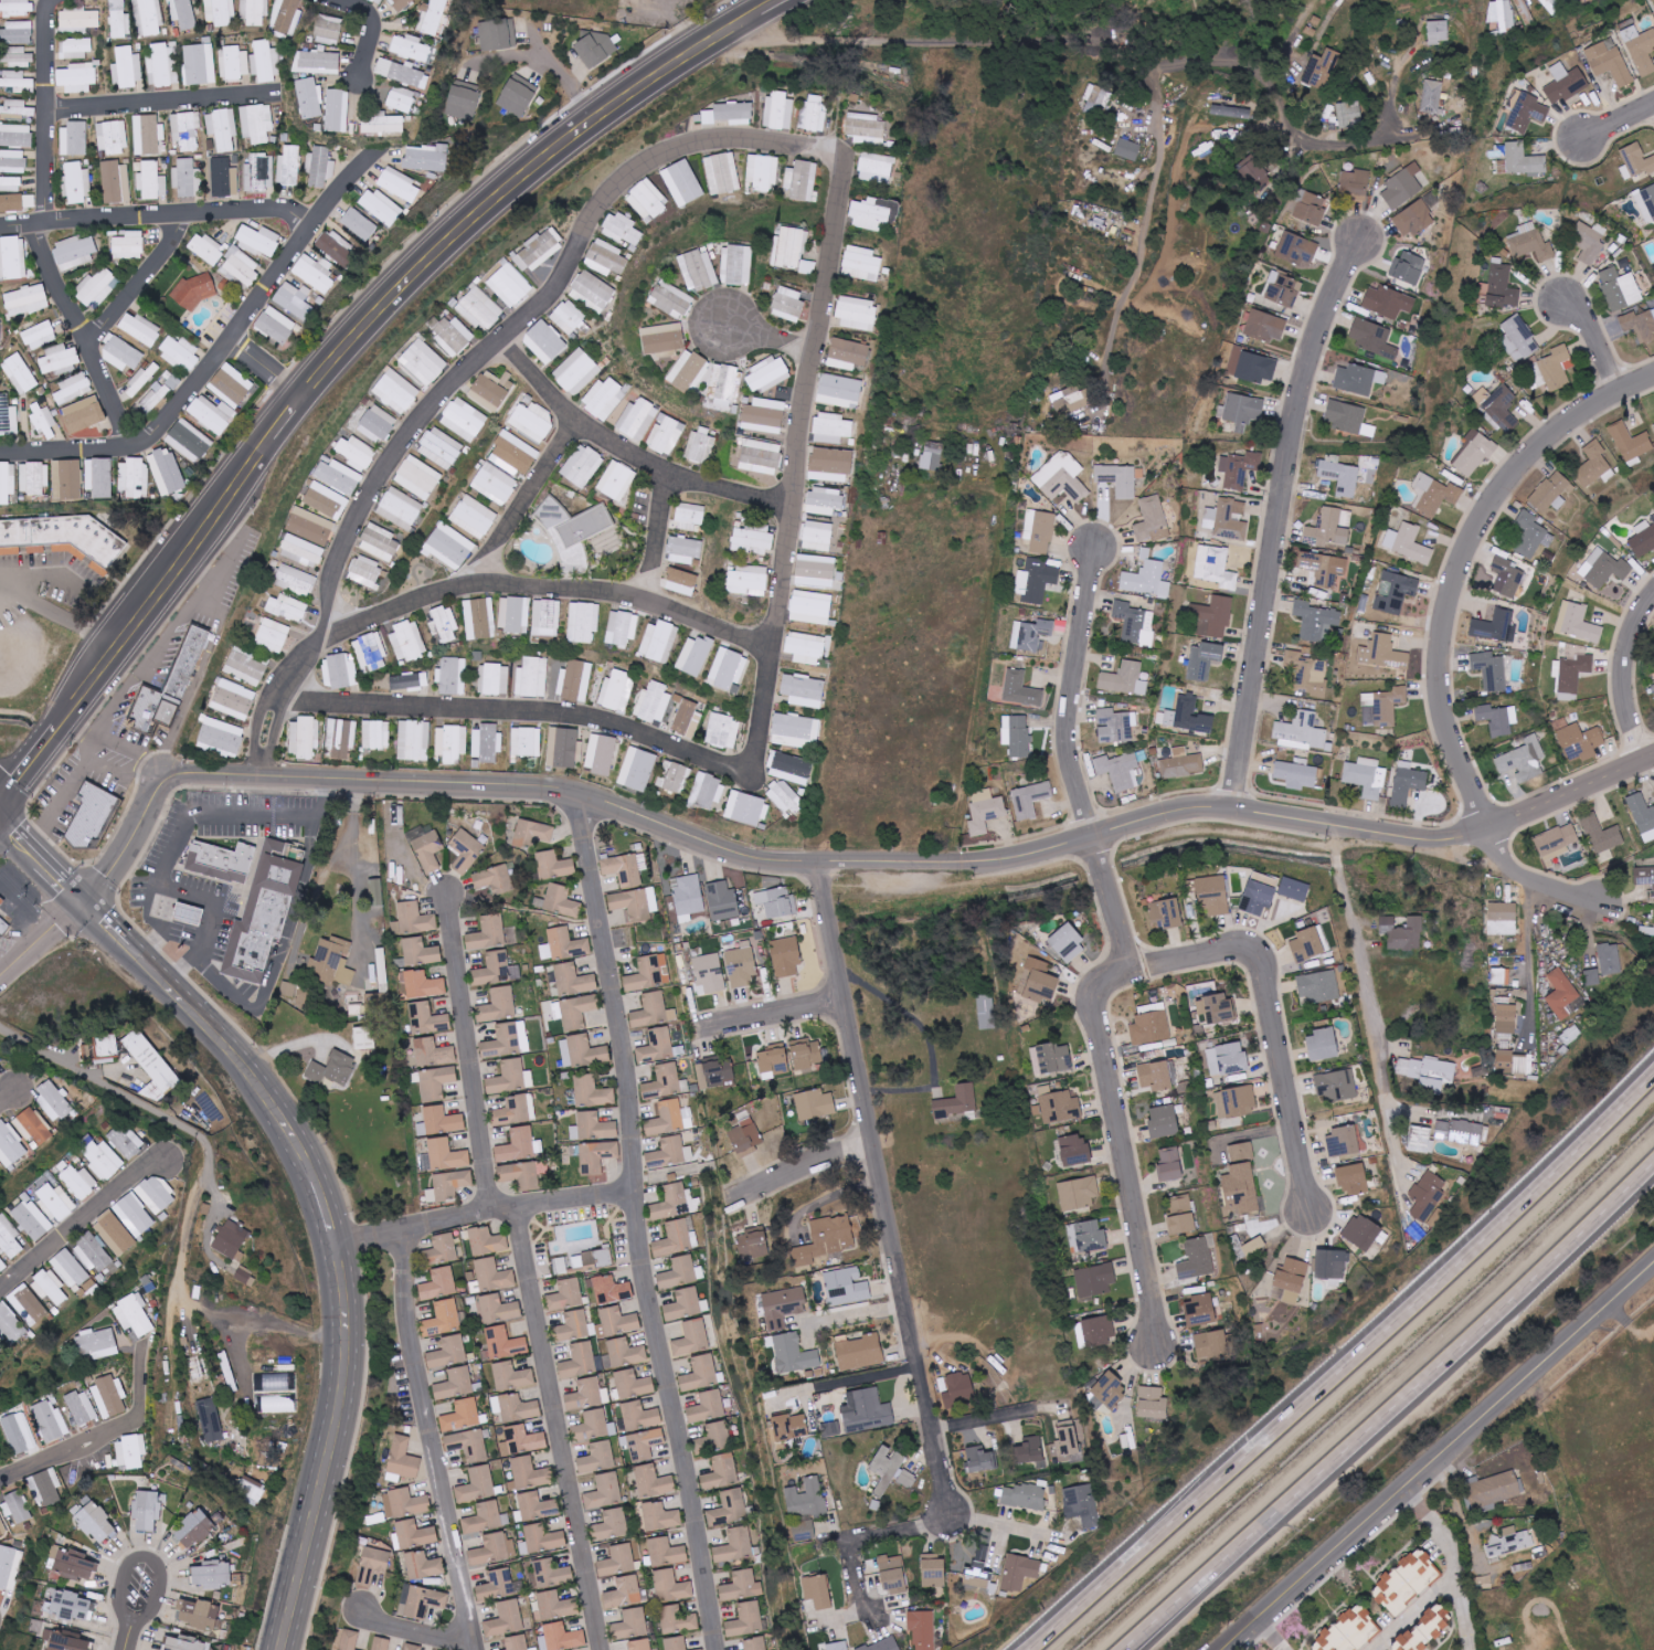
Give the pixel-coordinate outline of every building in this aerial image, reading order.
[(11,11),(11,14),(32,14),(32,0),(0,0),(0,11),(11,11)] [(111,37),(131,36),(130,14),(125,14),(125,0),(110,0),(111,37)] [(181,30),(196,28),(192,0),(168,0),(170,19),(179,18),(181,30)] [(206,24),(236,23),(235,0),(205,0),(206,24)] [(269,0),(241,0),(241,6),(247,6),(247,26),(264,25),(264,16),(270,16),(269,0)] [(296,36),(302,10),(299,10),(302,0),(277,0),(269,30),(296,36)] [(415,0),(388,0),(400,13),(415,0)] [(448,0),(429,0),(420,31),(436,36),(448,0)] [(1489,1),(1490,22),(1500,21),(1500,32),(1514,31),(1513,0),(1489,1)] [(59,11),(60,28),(100,27),(100,10),(59,11)] [(338,46),(344,19),(320,13),(314,41),(338,46)] [(481,51),(510,49),(509,19),(480,21),(481,51)] [(6,21),(7,30),(0,30),(0,43),(33,43),(32,21),(6,21)] [(1449,21),(1428,21),(1429,45),(1439,45),(1439,41),(1449,41),(1449,21)] [(1653,51),(1653,29),(1640,35),(1636,25),(1622,30),(1641,78),(1653,73),(1653,62),(1650,52),(1653,51)] [(620,50),(605,30),(577,49),(591,70),(620,50)] [(61,59),(90,58),(90,39),(60,40),(61,59)] [(251,54),(255,81),(282,78),(278,47),(271,48),(269,39),(253,41),(255,54),(251,54)] [(1590,48),(1594,58),(1610,52),(1606,42),(1590,48)] [(180,84),(178,61),(170,62),(168,43),(152,44),(153,58),(148,59),(151,87),(180,84)] [(215,84),(214,44),(185,45),(186,84),(215,84)] [(145,83),(141,53),(134,54),(133,45),(116,47),(118,63),(111,64),(114,86),(145,83)] [(1,65),(33,66),(33,54),(25,54),(25,47),(1,47),(1,65)] [(248,48),(219,49),(220,79),(250,78),(248,48)] [(1324,57),(1315,53),(1303,82),(1326,92),(1342,54),(1328,48),(1324,57)] [(1635,82),(1620,48),(1590,61),(1597,77),(1612,71),(1620,89),(1635,82)] [(405,65),(380,57),(375,72),(425,90),(430,73),(405,64),(405,65)] [(1557,81),(1544,88),(1553,106),(1590,87),(1580,67),(1568,73),(1562,61),(1550,67),(1557,81)] [(57,86),(66,86),(66,93),(91,92),(90,84),(96,84),(95,63),(69,64),(69,69),(57,69),(57,86)] [(4,70),(3,78),(0,78),(0,86),(11,86),(11,92),(35,93),(35,79),(24,79),(24,71),(4,70)] [(498,105),(524,117),(538,86),(512,74),(498,105)] [(324,116),(319,84),(315,85),(314,76),(295,79),(301,119),(324,116)] [(1421,112),(1439,114),(1443,82),(1426,80),(1421,112)] [(1104,115),(1113,92),(1092,84),(1083,108),(1104,115)] [(416,92),(393,85),(386,106),(409,113),(416,92)] [(473,121),(482,93),(453,85),(445,113),(473,121)] [(349,90),(326,89),(325,131),(347,132),(349,90)] [(795,100),(787,99),(788,92),(769,90),(765,127),(792,130),(795,100)] [(1551,105),(1514,90),(1507,106),(1513,109),(1506,126),(1526,134),(1532,118),(1543,123),(1551,105)] [(802,130),(825,132),(827,111),(822,111),(823,96),(806,94),(802,130)] [(36,107),(25,107),(26,100),(5,99),(4,106),(0,106),(0,115),(36,116),(36,107)] [(1340,129),(1369,125),(1366,102),(1337,105),(1340,129)] [(731,121),(731,124),(752,125),(753,104),(713,103),(713,115),(714,115),(714,120),(731,121)] [(271,104),(240,107),(244,138),(251,137),(252,144),(269,143),(267,131),(274,131),(271,104)] [(1251,119),(1251,108),(1213,106),(1213,117),(1251,119)] [(208,135),(216,134),(218,153),(234,151),(233,136),(237,136),(235,109),(206,112),(208,135)] [(198,150),(196,129),(202,129),(200,111),(171,115),(174,142),(180,141),(181,152),(198,150)] [(885,144),(887,118),(848,113),(845,139),(885,144)] [(134,116),(135,155),(160,154),(160,141),(166,141),(165,124),(159,124),(158,115),(134,116)] [(362,132),(404,132),(404,116),(362,115),(362,132)] [(98,122),(99,154),(127,153),(126,121),(98,122)] [(61,155),(87,155),(87,123),(61,123),(61,155)] [(33,126),(0,125),(0,146),(32,147),(33,126)] [(1115,154),(1136,161),(1142,145),(1121,138),(1115,154)] [(1525,141),(1507,142),(1507,161),(1499,161),(1499,174),(1546,173),(1545,156),(1525,156),(1525,141)] [(1646,158),(1640,142),(1621,149),(1627,165),(1621,167),(1626,181),(1653,170),(1653,155),(1646,158)] [(277,185),(299,185),(300,146),(283,145),(283,155),(277,155),(277,185)] [(447,171),(448,146),(406,145),(405,170),(447,171)] [(336,161),(328,161),(330,147),(314,146),(313,154),(307,154),(305,172),(310,172),(308,187),(325,189),(326,178),(334,179),(336,161)] [(26,150),(0,150),(0,172),(25,173),(26,150)] [(741,190),(733,151),(704,157),(711,196),(741,190)] [(892,183),(895,156),(861,153),(859,180),(892,183)] [(274,154),(250,154),(251,164),(244,164),(245,190),(274,190),(274,154)] [(778,185),(779,156),(748,155),(747,181),(754,182),(753,192),(770,192),(770,185),(778,185)] [(1268,177),(1259,157),(1240,166),(1250,186),(1268,177)] [(173,188),(179,188),(179,196),(203,196),(203,168),(194,168),(194,158),(178,158),(178,167),(173,167),(173,188)] [(705,195),(687,158),(661,170),(679,207),(705,195)] [(130,165),(120,165),(120,160),(102,161),(104,203),(131,202),(130,165)] [(818,163),(796,160),(795,169),(787,168),(785,188),(792,189),(791,199),(813,202),(818,163)] [(159,161),(143,161),(143,172),(138,173),(138,191),(143,190),(143,198),(168,198),(168,176),(159,176),(159,161)] [(68,202),(92,201),(90,169),(82,169),(82,162),(66,163),(68,202)] [(1384,195),(1391,209),(1424,192),(1415,175),(1422,171),(1418,164),(1385,181),(1390,191),(1384,195)] [(423,185),(386,167),(377,185),(414,203),(423,185)] [(1341,170),(1340,193),(1368,195),(1370,172),(1341,170)] [(21,178),(0,178),(0,191),(21,191),(21,178)] [(670,207),(650,178),(626,195),(646,223),(670,207)] [(1653,222),(1653,184),(1634,193),(1648,225),(1653,222)] [(357,204),(392,227),(404,209),(369,187),(357,204)] [(1326,198),(1302,191),(1294,218),(1318,225),(1326,198)] [(0,194),(0,211),(23,211),(23,194),(0,194)] [(850,227),(885,232),(888,207),(877,206),(878,198),(869,197),(868,203),(853,201),(850,227)] [(1405,240),(1436,221),(1423,199),(1392,217),(1405,240)] [(340,221),(365,242),(378,228),(353,206),(340,221)] [(639,246),(644,232),(634,228),(636,221),(610,211),(601,234),(622,242),(623,240),(639,246)] [(1592,267),(1605,244),(1601,242),(1608,229),(1596,223),(1593,228),(1582,222),(1571,242),(1584,249),(1578,259),(1592,267)] [(272,257),(282,236),(263,227),(260,232),(243,224),(234,242),(258,254),(259,252),(272,257)] [(527,275),(565,244),(550,226),(511,256),(527,275)] [(771,265),(799,269),(801,253),(806,254),(809,230),(781,226),(778,252),(773,251),(771,265)] [(344,270),(358,254),(331,228),(316,244),(344,270)] [(1536,251),(1540,263),(1556,257),(1551,241),(1546,243),(1540,228),(1509,240),(1516,258),(1536,251)] [(113,237),(113,258),(143,259),(143,230),(126,230),(126,237),(113,237)] [(187,247),(215,266),(226,251),(198,231),(187,247)] [(1276,255),(1311,268),(1320,244),(1285,231),(1276,255)] [(94,262),(92,254),(98,252),(94,236),(82,239),(82,236),(52,245),(60,272),(94,262)] [(584,264),(609,276),(611,270),(622,275),(630,260),(620,255),(623,250),(597,238),(584,264)] [(263,265),(233,245),(226,256),(229,258),(220,272),(237,284),(240,280),(249,286),(263,265)] [(879,281),(883,258),(874,257),(875,250),(847,245),(842,276),(879,281)] [(718,284),(705,246),(678,256),(691,294),(718,284)] [(1391,276),(1417,286),(1428,260),(1401,249),(1391,276)] [(335,281),(328,276),(335,265),(322,257),(319,263),(304,253),(291,272),(326,295),(335,281)] [(1512,265),(1500,264),(1500,259),(1493,258),(1487,304),(1519,308),(1521,289),(1509,288),(1512,265)] [(816,262),(802,260),(799,273),(814,276),(816,262)] [(533,289),(509,261),(486,281),(511,309),(533,289)] [(1633,272),(1620,277),(1616,266),(1599,272),(1613,312),(1643,301),(1633,272)] [(75,293),(95,312),(122,282),(106,267),(95,278),(92,275),(75,293)] [(617,289),(583,270),(569,295),(603,314),(617,289)] [(220,296),(210,272),(173,288),(183,312),(220,296)] [(682,321),(694,298),(660,280),(648,302),(682,321)] [(303,285),(301,290),(284,281),(273,302),(307,320),(314,307),(305,302),(312,290),(303,285)] [(4,294),(10,317),(50,307),(44,284),(4,294)] [(488,330),(505,311),(476,285),(455,308),(478,328),(482,324),(488,330)] [(770,314),(797,323),(807,294),(780,285),(770,314)] [(1398,320),(1401,310),(1412,314),(1417,299),(1380,286),(1379,290),(1370,287),(1362,308),(1398,320)] [(844,326),(873,331),(878,302),(839,295),(836,318),(845,319),(844,326)] [(569,336),(581,324),(581,323),(587,317),(569,298),(550,316),(569,336)] [(255,326),(284,345),(298,324),(269,305),(255,326)] [(1288,320),(1250,308),(1243,332),(1281,344),(1288,320)] [(1637,315),(1635,312),(1619,318),(1624,332),(1637,327),(1643,344),(1653,340),(1653,309),(1637,315)] [(118,328),(153,347),(163,328),(137,314),(136,317),(127,313),(118,328)] [(1498,325),(1517,362),(1541,350),(1522,313),(1498,325)] [(440,336),(436,339),(454,358),(476,337),(457,317),(449,325),(439,314),(428,324),(440,336)] [(1392,331),(1357,317),(1347,342),(1396,361),(1400,349),(1387,344),(1392,331)] [(547,365),(569,345),(543,318),(522,339),(547,365)] [(22,331),(30,351),(58,340),(51,321),(22,331)] [(642,328),(645,355),(658,354),(658,358),(684,355),(681,324),(642,328)] [(128,365),(136,370),(146,354),(112,334),(99,356),(124,371),(128,365)] [(201,359),(170,336),(158,352),(180,368),(182,365),(191,372),(201,359)] [(449,364),(420,337),(398,360),(427,387),(449,364)] [(854,371),(856,364),(866,366),(871,345),(833,337),(827,365),(854,371)] [(38,359),(44,377),(82,364),(76,347),(67,350),(65,343),(46,350),(48,356),(38,359)] [(1576,367),(1566,344),(1552,350),(1555,357),(1536,364),(1540,374),(1536,375),(1540,386),(1547,383),(1551,393),(1571,385),(1566,371),(1576,367)] [(552,374),(574,398),(603,371),(581,347),(552,374)] [(1280,359),(1233,347),(1229,364),(1240,367),(1238,376),(1273,385),(1280,359)] [(693,396),(712,363),(686,348),(667,381),(693,396)] [(20,396),(39,385),(20,352),(2,363),(20,396)] [(780,355),(743,374),(753,392),(762,388),(764,392),(792,377),(780,355)] [(239,408),(254,381),(222,363),(207,391),(239,408)] [(1338,367),(1333,388),(1371,397),(1374,382),(1385,385),(1388,373),(1349,363),(1348,369),(1338,367)] [(737,405),(744,370),(714,364),(708,397),(728,401),(728,403),(737,405)] [(372,393),(405,415),(421,389),(389,368),(372,393)] [(502,379),(485,369),(468,396),(495,414),(510,392),(499,384),(502,379)] [(180,379),(168,370),(137,410),(149,419),(180,379)] [(62,390),(54,394),(58,405),(94,391),(86,373),(60,383),(62,390)] [(858,410),(864,381),(823,373),(817,402),(858,410)] [(629,393),(607,375),(582,404),(604,423),(629,393)] [(1507,409),(1519,398),(1505,384),(1481,406),(1508,435),(1520,423),(1507,409)] [(1080,391),(1079,387),(1051,393),(1056,414),(1095,406),(1091,388),(1080,391)] [(218,407),(200,393),(187,410),(219,436),(237,412),(223,401),(218,407)] [(1265,400),(1228,393),(1223,420),(1237,422),(1235,433),(1245,435),(1248,420),(1261,423),(1265,400)] [(18,434),(18,409),(9,410),(9,394),(0,394),(0,435),(18,434)] [(471,444),(489,418),(457,396),(439,421),(471,444)] [(630,402),(615,427),(640,443),(661,410),(640,397),(635,405),(630,402)] [(742,430),(782,433),(785,401),(754,399),(753,406),(744,405),(742,430)] [(99,430),(96,420),(106,417),(101,400),(91,404),(90,402),(61,411),(68,432),(78,428),(80,436),(99,430)] [(1377,427),(1364,423),(1367,408),(1331,400),(1324,425),(1375,438),(1377,427)] [(29,407),(45,441),(62,433),(49,406),(42,409),(38,402),(29,407)] [(399,420),(375,403),(357,429),(381,446),(399,420)] [(507,424),(543,442),(556,415),(532,403),(529,409),(518,403),(507,424)] [(673,456),(685,423),(659,414),(647,447),(673,456)] [(843,415),(815,414),(813,442),(842,444),(842,437),(853,437),(853,421),(843,421),(843,415)] [(164,443),(200,463),(214,438),(178,418),(164,443)] [(1642,463),(1639,456),(1653,450),(1647,432),(1632,439),(1625,421),(1612,426),(1628,468),(1642,463)] [(717,438),(709,436),(710,429),(696,425),(686,458),(709,465),(717,438)] [(465,446),(433,426),(417,450),(449,471),(465,446)] [(526,475),(541,452),(505,429),(491,452),(526,475)] [(1497,446),(1479,432),(1453,465),(1471,479),(1497,446)] [(378,451),(353,436),(350,442),(342,437),(334,452),(365,471),(378,451)] [(778,476),(783,445),(744,439),(739,469),(778,476)] [(1583,449),(1590,460),(1574,471),(1586,490),(1614,472),(1603,455),(1607,453),(1598,439),(1583,449)] [(941,471),(943,443),(924,441),(922,469),(941,471)] [(604,457),(579,443),(560,475),(585,489),(604,457)] [(161,496),(185,490),(173,447),(149,454),(161,496)] [(852,450),(811,448),(810,480),(850,482),(852,450)] [(1084,470),(1064,449),(1032,478),(1052,501),(1064,490),(1077,505),(1091,493),(1076,477),(1084,470)] [(1263,453),(1246,451),(1246,458),(1220,455),(1219,472),(1226,473),(1225,489),(1245,491),(1247,470),(1261,472),(1263,453)] [(443,474),(410,454),(394,481),(427,501),(443,474)] [(1337,497),(1356,498),(1357,481),(1366,482),(1367,467),(1340,466),(1341,456),(1323,454),(1321,478),(1338,479),(1337,497)] [(352,496),(363,475),(325,455),(313,476),(352,496)] [(113,498),(112,459),(86,459),(86,490),(93,490),(94,498),(113,498)] [(83,499),(82,460),(53,461),(53,499),(83,499)] [(597,491),(623,502),(637,472),(611,460),(597,491)] [(471,488),(507,506),(520,480),(484,462),(471,488)] [(0,463),(0,505),(10,505),(10,495),(16,495),(16,463),(0,463)] [(20,495),(44,495),(44,487),(49,487),(49,463),(20,463),(20,495)] [(1136,499),(1135,466),(1095,467),(1096,483),(1116,483),(1117,499),(1136,499)] [(1434,519),(1444,499),(1457,506),(1465,490),(1451,483),(1448,487),(1423,474),(1416,486),(1426,491),(1416,510),(1434,519)] [(1571,495),(1577,486),(1559,474),(1553,483),(1571,495)] [(303,502),(339,521),(350,499),(314,480),(303,502)] [(1544,515),(1552,506),(1558,512),(1569,500),(1547,480),(1528,500),(1544,515)] [(410,532),(425,505),(392,486),(377,513),(410,532)] [(842,509),(843,490),(808,488),(807,514),(834,515),(835,509),(842,509)] [(486,539),(500,512),(464,494),(450,521),(486,539)] [(1171,535),(1159,494),(1140,499),(1146,522),(1134,525),(1139,544),(1171,535)] [(1250,519),(1245,519),(1247,501),(1219,498),(1218,509),(1206,508),(1204,528),(1214,529),(1213,536),(1247,540),(1250,519)] [(614,526),(604,505),(569,523),(558,499),(536,510),(547,532),(556,528),(567,549),(614,526)] [(695,531),(695,524),(704,525),(706,505),(679,503),(677,529),(695,531)] [(286,530),(326,547),(336,523),(297,506),(286,530)] [(1354,511),(1322,506),(1318,528),(1305,526),(1303,543),(1328,547),(1329,543),(1348,546),(1354,511)] [(1532,560),(1541,544),(1550,548),(1557,536),(1535,523),(1538,517),(1523,509),(1515,525),(1526,531),(1515,551),(1532,560)] [(1055,513),(1028,510),(1025,534),(1032,535),(1030,553),(1050,555),(1055,513)] [(71,544),(116,570),(131,542),(89,517),(0,521),(0,546),(71,544)] [(1630,539),(1637,557),(1653,551),(1653,518),(1634,525),(1638,536),(1630,539)] [(1416,544),(1421,527),(1402,521),(1392,553),(1429,565),(1434,549),(1416,544)] [(393,561),(400,543),(392,540),(395,533),(368,522),(358,547),(393,561)] [(477,542),(439,522),(424,551),(462,571),(477,542)] [(833,523),(804,522),(803,550),(832,551),(833,523)] [(772,529),(735,524),(731,551),(769,556),(772,529)] [(1378,547),(1390,551),(1396,532),(1384,528),(1378,547)] [(326,548),(288,534),(280,555),(318,570),(326,548)] [(703,541),(671,536),(667,561),(693,565),(694,558),(701,559),(703,541)] [(1239,573),(1226,571),(1229,548),(1199,545),(1195,579),(1221,582),(1220,588),(1237,591),(1239,573)] [(1619,561),(1597,547),(1578,575),(1601,590),(1613,573),(1625,582),(1635,567),(1621,558),(1619,561)] [(1172,563),(1150,561),(1150,548),(1143,548),(1142,573),(1124,572),(1123,593),(1170,596),(1172,563)] [(1337,574),(1346,575),(1349,559),(1301,552),(1298,568),(1317,571),(1315,587),(1335,590),(1337,574)] [(385,566),(357,555),(348,579),(376,589),(385,566)] [(796,585),(834,587),(836,557),(797,555),(796,585)] [(1044,605),(1047,584),(1058,585),(1061,569),(1046,566),(1046,560),(1028,558),(1026,572),(1019,571),(1016,594),(1024,595),(1023,602),(1044,605)] [(1492,571),(1500,573),(1494,591),(1520,600),(1526,586),(1521,584),(1527,569),(1496,558),(1492,571)] [(310,597),(318,577),(281,563),(273,584),(310,597)] [(728,594),(767,596),(768,567),(737,565),(737,572),(729,572),(728,594)] [(666,590),(694,596),(699,574),(670,569),(666,590)] [(1406,594),(1417,597),(1421,580),(1384,571),(1374,609),(1401,616),(1406,594)] [(790,621),(829,625),(832,594),(793,590),(790,621)] [(308,602),(280,595),(279,599),(270,597),(266,612),(303,622),(308,602)] [(1233,598),(1213,595),(1211,607),(1191,604),(1189,616),(1202,618),(1200,635),(1227,640),(1233,598)] [(500,632),(530,633),(531,598),(501,597),(500,632)] [(465,600),(467,640),(496,638),(494,599),(465,600)] [(1302,638),(1329,641),(1330,625),(1340,626),(1342,611),(1310,608),(1311,601),(1295,599),(1293,616),(1304,617),(1302,638)] [(533,635),(560,636),(561,601),(534,600),(533,635)] [(1156,612),(1130,609),(1131,602),(1115,600),(1113,618),(1125,620),(1122,642),(1151,646),(1156,612)] [(1555,632),(1599,643),(1603,627),(1584,622),(1588,607),(1563,600),(1555,632)] [(600,633),(600,604),(571,603),(569,642),(593,643),(593,632),(600,633)] [(460,639),(450,605),(431,611),(434,621),(429,623),(433,636),(440,634),(443,644),(460,639)] [(1515,642),(1517,623),(1514,623),(1515,611),(1496,609),(1494,622),(1472,619),(1470,637),(1515,642)] [(627,647),(629,639),(635,640),(640,615),(612,610),(606,643),(627,647)] [(255,642),(282,652),(291,628),(264,617),(255,642)] [(394,626),(396,633),(390,635),(399,663),(428,654),(417,619),(394,626)] [(1014,622),(1011,650),(1038,653),(1039,635),(1053,637),(1054,621),(1038,620),(1038,624),(1014,622)] [(658,626),(648,623),(640,656),(670,663),(679,625),(659,621),(658,626)] [(192,624),(210,631),(171,727),(159,721),(153,733),(128,723),(145,684),(165,691),(192,624)] [(786,652),(795,654),(794,662),(821,667),(826,637),(790,632),(786,652)] [(357,637),(364,671),(386,667),(384,657),(386,657),(381,633),(357,637)] [(1394,635),(1371,633),(1370,648),(1359,646),(1357,665),(1409,670),(1411,653),(1393,651),(1394,635)] [(701,678),(714,641),(699,635),(697,641),(688,638),(676,669),(701,678)] [(1225,646),(1202,642),(1201,647),(1192,646),(1187,679),(1209,683),(1213,660),(1223,662),(1225,646)] [(224,671),(259,687),(271,660),(236,644),(224,671)] [(1579,672),(1594,672),(1594,655),(1586,655),(1586,646),(1566,646),(1566,661),(1553,660),(1553,677),(1558,677),(1558,701),(1578,701),(1579,672)] [(1302,658),(1302,652),(1287,650),(1285,667),(1296,669),(1293,693),(1326,697),(1329,680),(1325,680),(1328,661),(1302,658)] [(1507,691),(1505,657),(1494,657),(1494,652),(1471,653),(1472,670),(1484,670),(1484,692),(1507,691)] [(350,661),(349,655),(323,657),(326,689),(359,686),(357,660),(350,661)] [(523,669),(517,668),(516,696),(546,697),(548,658),(524,657),(523,669)] [(436,669),(436,683),(441,683),(440,694),(466,695),(467,658),(443,658),(442,670),(436,669)] [(586,702),(593,663),(569,659),(567,669),(562,668),(557,697),(586,702)] [(1140,681),(1142,662),(1122,660),(1120,675),(1100,672),(1098,690),(1146,695),(1148,682),(1140,681)] [(1044,690),(1024,688),(1026,670),(1008,668),(1006,688),(996,687),(995,701),(1043,706),(1044,690)] [(635,676),(613,671),(611,678),(605,677),(599,706),(628,712),(635,676)] [(429,687),(427,672),(390,678),(392,693),(429,687)] [(780,694),(790,696),(789,704),(821,709),(826,680),(784,673),(780,694)] [(209,706),(246,721),(257,693),(220,678),(209,706)] [(662,725),(672,695),(665,693),(668,685),(651,680),(648,690),(643,689),(634,715),(662,725)] [(1363,694),(1364,728),(1396,727),(1395,704),(1407,704),(1407,686),(1393,687),(1393,693),(1363,694)] [(1215,717),(1194,713),(1197,697),(1179,694),(1176,711),(1166,710),(1163,726),(1212,734),(1215,717)] [(694,739),(703,714),(696,711),(699,704),(676,695),(674,700),(682,703),(671,731),(694,739)] [(1519,722),(1516,706),(1492,710),(1491,705),(1476,707),(1478,722),(1490,720),(1493,738),(1513,734),(1511,723),(1519,722)] [(1098,709),(1099,743),(1132,742),(1132,727),(1137,726),(1136,712),(1114,713),(1114,708),(1098,709)] [(1325,751),(1328,730),(1315,728),(1317,713),(1297,710),(1295,725),(1276,722),(1273,743),(1325,751)] [(742,720),(712,713),(705,743),(735,750),(742,720)] [(197,745),(236,759),(247,730),(207,716),(197,745)] [(1029,716),(1003,716),(1003,745),(1010,745),(1010,758),(1029,758),(1029,716)] [(290,757),(314,757),(314,749),(320,749),(320,717),(298,717),(298,722),(291,722),(290,757)] [(357,721),(328,720),(327,750),(332,750),(332,759),(348,760),(349,749),(355,749),(357,721)] [(363,749),(390,750),(390,721),(363,721),(363,749)] [(430,761),(431,722),(399,721),(399,760),(430,761)] [(1568,763),(1581,757),(1583,762),(1598,756),(1595,748),(1606,744),(1600,727),(1584,733),(1580,723),(1556,732),(1568,763)] [(474,730),(473,761),(497,761),(497,752),(503,752),(503,733),(497,733),(497,724),(481,724),(481,730),(474,730)] [(436,756),(444,756),(444,765),(461,765),(461,754),(468,754),(468,727),(437,726),(436,756)] [(541,756),(542,728),(513,728),(512,756),(541,756)] [(582,742),(577,741),(579,730),(551,728),(547,767),(579,769),(582,742)] [(1546,757),(1537,733),(1523,739),(1526,746),(1494,759),(1501,775),(1515,770),(1520,783),(1544,773),(1539,760),(1546,757)] [(586,772),(612,775),(616,738),(590,735),(586,772)] [(1174,758),(1159,760),(1162,779),(1205,773),(1202,753),(1188,755),(1186,746),(1172,748),(1174,758)] [(657,754),(628,747),(618,785),(647,793),(657,754)] [(813,760),(775,753),(770,777),(808,785),(813,760)] [(1093,759),(1097,776),(1111,773),(1116,793),(1140,787),(1137,776),(1142,775),(1137,753),(1109,760),(1108,755),(1093,759)] [(1386,769),(1379,768),(1380,760),(1359,757),(1358,764),(1345,762),(1342,783),(1365,785),(1363,798),(1382,801),(1386,769)] [(1319,769),(1276,761),(1273,781),(1315,788),(1319,769)] [(656,788),(685,794),(691,767),(671,763),(668,779),(658,777),(656,788)] [(1408,809),(1410,789),(1426,791),(1428,772),(1396,769),(1392,807),(1408,809)] [(721,803),(728,782),(699,773),(690,801),(712,808),(715,801),(721,803)] [(792,808),(795,811),(804,802),(782,778),(766,793),(785,814),(792,808)] [(125,800),(88,780),(75,801),(84,805),(66,836),(77,845),(97,846),(125,800)] [(1053,798),(1050,782),(1011,790),(1018,822),(1037,818),(1034,802),(1053,798)] [(771,801),(732,791),(725,818),(759,826),(761,819),(767,820),(771,801)] [(1648,809),(1642,792),(1628,797),(1643,843),(1653,840),(1653,807),(1648,809)] [(989,834),(986,821),(1008,817),(1004,796),(993,798),(992,793),(970,796),(974,820),(969,821),(971,837),(989,834)] [(1603,831),(1596,812),(1581,818),(1595,855),(1625,843),(1618,825),(1603,831)] [(515,845),(535,848),(536,840),(553,842),(555,825),(518,821),(515,845)] [(1544,864),(1571,856),(1568,846),(1580,842),(1574,823),(1535,836),(1544,864)] [(452,868),(466,877),(486,845),(460,829),(449,846),(461,854),(452,868)] [(426,875),(441,868),(435,854),(445,849),(437,831),(412,842),(426,875)] [(192,837),(181,870),(242,889),(214,975),(265,992),(309,850),(267,838),(263,849),(242,843),(238,852),(192,837)] [(558,861),(556,851),(536,854),(540,880),(576,874),(574,859),(558,861)] [(600,858),(602,875),(619,874),(621,889),(642,887),(640,870),(647,870),(645,853),(600,858)] [(476,890),(492,886),(495,897),(515,891),(507,864),(472,875),(476,890)] [(1634,867),(1635,887),(1653,887),(1653,866),(1634,867)] [(700,874),(678,877),(679,886),(674,887),(678,923),(692,921),(691,914),(704,912),(700,874)] [(1280,879),(1257,874),(1255,882),(1277,888),(1280,879)] [(1196,878),(1197,903),(1207,903),(1208,917),(1228,916),(1227,877),(1196,878)] [(1310,884),(1282,878),(1278,896),(1306,902),(1310,884)] [(736,890),(729,890),(728,882),(708,884),(712,922),(739,918),(736,890)] [(1272,907),(1276,888),(1247,882),(1241,912),(1262,916),(1265,906),(1272,907)] [(579,919),(583,904),(567,899),(570,889),(551,883),(543,909),(579,919)] [(609,911),(628,909),(630,923),(652,921),(651,912),(658,911),(655,888),(607,894),(609,911)] [(754,893),(756,906),(766,905),(768,920),(792,916),(788,888),(754,893)] [(1182,928),(1179,899),(1161,901),(1163,930),(1182,928)] [(438,931),(436,914),(420,916),(419,900),(398,903),(401,935),(438,931)] [(199,927),(204,910),(177,903),(173,920),(199,927)] [(1488,935),(1517,935),(1517,903),(1488,903),(1488,935)] [(507,945),(502,914),(481,917),(483,932),(465,935),(467,951),(507,945)] [(1422,916),(1408,917),(1408,928),(1395,928),(1395,917),(1380,917),(1380,934),(1388,934),(1388,950),(1423,949),(1422,916)] [(2,934),(3,935),(11,926),(0,917),(0,936),(2,934)] [(1069,965),(1088,946),(1066,924),(1047,942),(1069,965)] [(548,930),(550,944),(540,946),(542,962),(592,954),(589,938),(571,941),(569,926),(548,930)] [(1296,934),(1298,939),(1289,941),(1297,964),(1326,954),(1317,927),(1296,934)] [(353,943),(322,935),(315,960),(311,959),(306,974),(353,986),(356,971),(346,968),(353,943)] [(442,964),(441,947),(424,948),(424,938),(404,939),(405,965),(442,964)] [(775,978),(798,976),(797,966),(801,965),(798,938),(771,941),(775,978)] [(726,951),(731,989),(754,986),(753,976),(757,976),(752,940),(740,942),(741,950),(726,951)] [(1619,943),(1598,945),(1601,976),(1622,974),(1619,943)] [(486,952),(488,969),(472,970),(473,985),(522,981),(521,965),(509,966),(508,950),(486,952)] [(626,993),(672,984),(665,953),(638,958),(641,974),(623,978),(626,993)] [(725,992),(721,954),(693,956),(696,987),(704,986),(705,994),(725,992)] [(578,976),(575,962),(555,965),(560,996),(598,990),(595,974),(578,976)] [(1571,1016),(1566,1008),(1581,998),(1561,967),(1547,976),(1557,991),(1545,998),(1561,1022),(1571,1016)] [(426,969),(405,972),(408,999),(447,994),(445,978),(427,980),(426,969)] [(1051,1005),(1060,979),(1033,969),(1024,995),(1051,1005)] [(1304,1006),(1341,998),(1335,969),(1298,977),(1304,1006)] [(1587,987),(1601,985),(1599,969),(1584,971),(1587,987)] [(1494,970),(1493,985),(1507,985),(1508,971),(1494,970)] [(517,1017),(513,986),(491,989),(493,1004),(477,1006),(478,1022),(517,1017)] [(666,1011),(664,991),(642,994),(644,1011),(629,1013),(630,1027),(678,1021),(677,1009),(666,1011)] [(1195,1000),(1198,1016),(1203,1015),(1205,1026),(1234,1021),(1229,993),(1195,1000)] [(565,1032),(586,1029),(584,1013),(601,1010),(598,995),(560,1002),(565,1032)] [(980,1030),(996,1029),(994,995),(978,995),(980,1030)] [(452,1031),(450,1014),(432,1016),(430,1001),(410,1003),(412,1017),(416,1016),(417,1026),(421,1025),(422,1034),(452,1031)] [(1129,1027),(1134,1047),(1173,1038),(1165,1002),(1139,1008),(1141,1016),(1135,1017),(1137,1025),(1129,1027)] [(1517,1005),(1497,1004),(1496,1033),(1516,1033),(1517,1005)] [(530,1052),(526,1021),(496,1025),(498,1040),(481,1043),(483,1058),(530,1052)] [(355,1050),(375,1049),(374,1027),(355,1028),(355,1050)] [(651,1046),(635,1049),(637,1064),(675,1059),(670,1027),(649,1030),(651,1046)] [(122,1041),(166,1095),(183,1081),(139,1028),(122,1041)] [(1339,1058),(1335,1030),(1306,1034),(1310,1062),(1339,1058)] [(560,1039),(565,1069),(611,1062),(609,1046),(591,1049),(589,1035),(560,1039)] [(98,1038),(99,1057),(120,1056),(118,1036),(98,1038)] [(456,1063),(455,1046),(437,1048),(436,1037),(414,1039),(416,1067),(456,1063)] [(824,1065),(820,1041),(811,1042),(811,1038),(791,1041),(795,1070),(824,1065)] [(788,1075),(786,1043),(766,1045),(767,1052),(758,1053),(760,1078),(788,1075)] [(1250,1073),(1247,1052),(1243,1052),(1242,1044),(1208,1048),(1211,1077),(1250,1073)] [(358,1060),(334,1050),(326,1067),(312,1061),(305,1077),(322,1085),(325,1078),(347,1087),(358,1060)] [(1457,1064),(1399,1056),(1396,1075),(1420,1078),(1419,1090),(1442,1093),(1444,1080),(1455,1082),(1457,1064)] [(696,1062),(700,1090),(735,1085),(731,1057),(696,1062)] [(534,1089),(532,1071),(524,1071),(523,1058),(501,1060),(502,1077),(484,1078),(486,1093),(534,1089)] [(1142,1093),(1173,1087),(1168,1060),(1137,1066),(1142,1093)] [(680,1081),(677,1062),(656,1066),(658,1081),(639,1084),(642,1100),(690,1092),(688,1080),(680,1081)] [(748,1062),(734,1063),(735,1083),(749,1083),(748,1062)] [(457,1082),(456,1067),(420,1071),(423,1103),(445,1101),(443,1084),(457,1082)] [(1317,1101),(1362,1099),(1361,1085),(1355,1086),(1354,1072),(1315,1074),(1317,1101)] [(576,1107),(616,1105),(615,1089),(596,1089),(595,1077),(575,1077),(576,1107)] [(74,1109),(52,1081),(33,1096),(55,1124),(74,1109)] [(934,1117),(977,1113),(974,1083),(956,1085),(957,1098),(932,1101),(934,1117)] [(1080,1098),(1072,1099),(1071,1091),(1051,1094),(1050,1085),(1039,1087),(1043,1124),(1082,1120),(1080,1098)] [(1215,1092),(1217,1110),(1223,1109),(1224,1119),(1257,1115),(1254,1088),(1215,1092)] [(833,1093),(824,1095),(823,1090),(796,1095),(801,1121),(837,1114),(833,1093)] [(536,1121),(533,1093),(505,1097),(506,1108),(493,1110),(495,1126),(536,1121)] [(681,1110),(680,1099),(658,1102),(661,1119),(651,1120),(654,1135),(695,1128),(691,1108),(681,1110)] [(14,1120),(36,1149),(55,1135),(32,1105),(14,1120)] [(466,1130),(464,1114),(446,1116),(445,1105),(424,1107),(425,1123),(418,1124),(419,1136),(466,1130)] [(1147,1121),(1151,1141),(1180,1134),(1174,1105),(1149,1110),(1152,1120),(1147,1121)] [(737,1157),(764,1148),(750,1109),(737,1114),(741,1127),(729,1131),(737,1157)] [(572,1140),(618,1139),(618,1122),(599,1122),(599,1112),(577,1112),(578,1126),(571,1127),(572,1140)] [(8,1169),(30,1151),(4,1118),(0,1121),(0,1159),(8,1169)] [(1483,1125),(1438,1118),(1435,1139),(1480,1146),(1483,1125)] [(510,1128),(512,1145),(495,1147),(496,1161),(544,1156),(542,1140),(533,1141),(532,1126),(510,1128)] [(1433,1129),(1412,1126),(1408,1150),(1429,1154),(1433,1129)] [(131,1128),(125,1133),(119,1127),(108,1137),(129,1161),(147,1146),(131,1128)] [(1331,1157),(1359,1154),(1357,1127),(1328,1129),(1331,1157)] [(1087,1135),(1059,1139),(1064,1167),(1091,1163),(1087,1135)] [(661,1138),(663,1151),(645,1154),(646,1168),(693,1162),(692,1148),(684,1149),(682,1136),(661,1138)] [(428,1139),(431,1170),(471,1167),(469,1151),(450,1152),(449,1137),(428,1139)] [(126,1164),(101,1138),(82,1156),(106,1182),(126,1164)] [(619,1143),(580,1144),(581,1176),(603,1176),(602,1160),(620,1159),(619,1143)] [(1231,1162),(1255,1160),(1253,1143),(1229,1146),(1231,1162)] [(1160,1151),(1162,1165),(1157,1165),(1159,1182),(1183,1180),(1179,1149),(1160,1151)] [(541,1190),(539,1175),(549,1173),(547,1160),(500,1167),(503,1183),(523,1180),(525,1192),(541,1190)] [(1222,1176),(1227,1216),(1259,1212),(1253,1163),(1231,1166),(1232,1175),(1222,1176)] [(1370,1192),(1363,1163),(1335,1170),(1339,1189),(1344,1188),(1346,1198),(1370,1192)] [(79,1173),(72,1165),(59,1175),(80,1201),(99,1185),(85,1168),(79,1173)] [(474,1186),(472,1170),(431,1175),(434,1202),(458,1199),(456,1188),(474,1186)] [(1449,1183),(1425,1170),(1411,1197),(1418,1201),(1410,1215),(1426,1224),(1449,1183)] [(158,1216),(179,1198),(156,1173),(135,1191),(158,1216)] [(1100,1197),(1097,1178),(1058,1183),(1062,1212),(1095,1208),(1093,1198),(1100,1197)] [(654,1221),(696,1211),(691,1189),(686,1190),(684,1181),(663,1187),(666,1202),(650,1206),(654,1221)] [(63,1186),(54,1191),(50,1184),(35,1193),(53,1224),(77,1210),(63,1186)] [(36,1243),(55,1226),(28,1196),(9,1213),(36,1243)] [(1173,1236),(1197,1231),(1190,1197),(1166,1201),(1173,1236)] [(140,1213),(128,1198),(119,1205),(127,1215),(122,1219),(136,1237),(148,1228),(137,1215),(140,1213)] [(119,1258),(137,1243),(112,1212),(94,1227),(119,1258)] [(25,1250),(16,1239),(22,1235),(4,1213),(0,1217),(0,1246),(12,1260),(25,1250)] [(1341,1236),(1369,1254),(1384,1231),(1356,1213),(1341,1236)] [(810,1222),(814,1244),(798,1247),(799,1249),(788,1251),(790,1263),(799,1262),(801,1272),(814,1269),(812,1256),(856,1248),(850,1214),(810,1222)] [(666,1222),(669,1239),(652,1242),(654,1256),(698,1249),(694,1218),(666,1222)] [(212,1248),(236,1260),(251,1232),(227,1219),(212,1248)] [(1069,1226),(1072,1241),(1077,1240),(1080,1254),(1109,1248),(1105,1230),(1101,1231),(1098,1220),(1069,1226)] [(510,1250),(507,1234),(491,1237),(490,1226),(469,1229),(474,1256),(510,1250)] [(770,1253),(764,1227),(736,1234),(742,1260),(770,1253)] [(115,1261),(100,1244),(101,1243),(91,1231),(73,1247),(97,1276),(115,1261)] [(457,1260),(454,1232),(433,1234),(436,1262),(457,1260)] [(1177,1263),(1180,1282),(1195,1280),(1195,1277),(1215,1274),(1211,1247),(1215,1247),(1214,1236),(1185,1240),(1188,1262),(1177,1263)] [(582,1251),(584,1270),(613,1267),(610,1241),(603,1242),(604,1249),(582,1251)] [(50,1262),(73,1290),(90,1276),(67,1248),(50,1262)] [(1317,1250),(1316,1279),(1348,1280),(1348,1251),(1317,1250)] [(705,1281),(703,1266),(694,1267),(693,1254),(673,1257),(675,1271),(657,1273),(659,1287),(705,1281)] [(475,1260),(481,1292),(517,1284),(513,1269),(499,1272),(495,1256),(475,1260)] [(556,1259),(558,1274),(567,1273),(565,1258),(556,1259)] [(1297,1306),(1306,1277),(1307,1277),(1310,1265),(1288,1258),(1283,1272),(1279,1271),(1270,1298),(1297,1306)] [(1117,1284),(1113,1263),(1075,1271),(1082,1303),(1093,1301),(1092,1296),(1111,1292),(1110,1285),(1117,1284)] [(421,1298),(456,1294),(453,1265),(432,1268),(433,1282),(419,1283),(421,1298)] [(869,1280),(862,1281),(860,1266),(823,1272),(828,1306),(872,1299),(869,1280)] [(43,1300),(48,1296),(58,1307),(68,1298),(61,1289),(65,1286),(51,1268),(30,1284),(43,1300)] [(257,1277),(239,1269),(235,1278),(253,1287),(257,1277)] [(598,1305),(634,1298),(631,1281),(616,1284),(614,1274),(593,1278),(598,1305)] [(558,1281),(560,1292),(549,1295),(553,1310),(584,1303),(578,1276),(558,1281)] [(8,1297),(31,1327),(49,1313),(26,1283),(8,1297)] [(662,1306),(666,1322),(703,1313),(696,1285),(675,1291),(678,1302),(662,1306)] [(762,1295),(770,1331),(787,1327),(785,1316),(808,1311),(802,1286),(762,1295)] [(125,1331),(133,1327),(139,1339),(155,1330),(143,1308),(147,1306),(140,1293),(113,1307),(125,1331)] [(522,1318),(520,1301),(502,1304),(500,1293),(479,1296),(482,1323),(522,1318)] [(1217,1323),(1211,1294),(1191,1297),(1192,1303),(1183,1304),(1188,1329),(1217,1323)] [(426,1319),(429,1335),(461,1329),(456,1297),(434,1301),(437,1317),(426,1319)] [(9,1346),(28,1331),(4,1300),(0,1304),(0,1334),(9,1346)] [(561,1342),(641,1329),(638,1313),(622,1316),(620,1305),(600,1309),(602,1323),(588,1325),(585,1308),(564,1312),(566,1326),(558,1327),(561,1342)] [(1112,1315),(1075,1322),(1080,1347),(1117,1340),(1112,1315)] [(672,1340),(673,1355),(709,1350),(705,1318),(683,1321),(685,1338),(672,1340)] [(486,1328),(491,1359),(530,1353),(527,1336),(509,1339),(506,1324),(486,1328)] [(1229,1359),(1226,1331),(1195,1334),(1197,1358),(1210,1357),(1211,1361),(1229,1359)] [(801,1351),(800,1333),(775,1334),(777,1371),(821,1369),(820,1351),(801,1351)] [(467,1362),(463,1334),(441,1336),(442,1350),(425,1353),(427,1368),(467,1362)] [(613,1368),(648,1360),(645,1344),(630,1348),(627,1335),(606,1340),(613,1368)] [(884,1364),(880,1335),(848,1339),(848,1335),(836,1336),(840,1370),(884,1364)] [(570,1343),(572,1361),(559,1363),(561,1377),(601,1372),(598,1357),(594,1357),(592,1340),(570,1343)] [(720,1383),(713,1353),(690,1358),(694,1372),(678,1376),(681,1392),(720,1383)] [(496,1390),(535,1385),(533,1368),(514,1371),(513,1359),(493,1362),(496,1390)] [(433,1384),(435,1400),(474,1393),(469,1365),(448,1369),(450,1381),(433,1384)] [(652,1376),(635,1380),(632,1368),(614,1373),(621,1400),(656,1391),(652,1376)] [(1086,1400),(1097,1408),(1102,1402),(1113,1410),(1130,1387),(1108,1371),(1086,1400)] [(976,1398),(970,1372),(945,1377),(949,1392),(942,1393),(945,1405),(976,1398)] [(104,1421),(127,1412),(122,1399),(126,1398),(117,1375),(90,1385),(104,1421)] [(565,1395),(567,1410),(611,1402),(608,1388),(601,1390),(598,1375),(576,1380),(579,1392),(565,1395)] [(1139,1417),(1167,1418),(1168,1397),(1163,1397),(1163,1387),(1140,1386),(1139,1417)] [(699,1392),(701,1406),(686,1408),(688,1422),(725,1417),(721,1389),(699,1392)] [(88,1390),(67,1397),(77,1427),(98,1420),(88,1390)] [(494,1413),(502,1412),(504,1422),(542,1416),(539,1400),(521,1403),(520,1392),(491,1397),(494,1413)] [(223,1441),(217,1397),(199,1399),(204,1443),(223,1441)] [(455,1400),(456,1414),(439,1416),(441,1431),(480,1426),(477,1397),(455,1400)] [(644,1411),(641,1399),(621,1404),(627,1431),(662,1423),(659,1408),(644,1411)] [(55,1410),(51,1400),(31,1408),(45,1445),(71,1435),(61,1408),(55,1410)] [(586,1423),(573,1426),(576,1442),(610,1434),(604,1407),(584,1411),(586,1423)] [(777,1441),(810,1435),(806,1413),(790,1416),(789,1411),(772,1415),(777,1441)] [(1053,1424),(1060,1456),(1080,1452),(1073,1420),(1053,1424)] [(707,1423),(709,1445),(730,1443),(728,1421),(707,1423)] [(548,1449),(546,1432),(527,1434),(526,1423),(505,1426),(507,1442),(499,1443),(501,1455),(548,1449)] [(632,1463),(653,1459),(651,1446),(666,1443),(663,1428),(627,1435),(632,1463)] [(446,1451),(465,1449),(467,1463),(488,1460),(484,1430),(444,1434),(446,1451)] [(421,1458),(407,1455),(410,1436),(394,1433),(386,1480),(399,1482),(400,1476),(418,1479),(421,1458)] [(1013,1448),(1015,1463),(1044,1459),(1041,1434),(1018,1438),(1019,1447),(1013,1448)] [(119,1469),(143,1467),(142,1456),(147,1455),(145,1435),(116,1438),(119,1469)] [(611,1439),(589,1443),(591,1456),(577,1458),(579,1473),(616,1467),(611,1439)] [(901,1468),(907,1457),(893,1450),(893,1449),(881,1444),(870,1469),(883,1475),(874,1493),(883,1498),(892,1479),(912,1488),(918,1476),(901,1468)] [(985,1452),(983,1445),(966,1448),(969,1462),(968,1462),(970,1473),(997,1468),(993,1451),(985,1452)] [(713,1473),(702,1474),(703,1488),(738,1485),(735,1453),(712,1455),(713,1473)] [(554,1484),(552,1468),(534,1470),(532,1455),(511,1458),(515,1489),(554,1484)] [(1475,1509),(1522,1496),(1516,1474),(1510,1475),(1505,1456),(1477,1463),(1481,1477),(1467,1481),(1475,1509)] [(641,1498),(676,1491),(673,1475),(658,1478),(655,1462),(635,1466),(641,1498)] [(457,1503),(496,1495),(490,1464),(468,1468),(471,1484),(454,1487),(457,1503)] [(55,1484),(49,1469),(34,1474),(46,1506),(61,1500),(55,1484)] [(623,1502),(617,1471),(596,1475),(599,1491),(583,1494),(586,1510),(623,1502)] [(260,1501),(266,1489),(248,1480),(242,1491),(260,1501)] [(827,1515),(822,1480),(800,1482),(801,1486),(786,1488),(790,1519),(792,1519),(795,1543),(816,1539),(813,1517),(827,1515)] [(1001,1504),(1045,1511),(1047,1494),(1055,1495),(1056,1484),(1039,1482),(1038,1488),(1005,1483),(1001,1504)] [(1065,1489),(1067,1507),(1064,1507),(1066,1518),(1082,1516),(1084,1529),(1100,1526),(1094,1484),(1065,1489)] [(706,1511),(709,1526),(747,1519),(742,1487),(721,1491),(723,1508),(706,1511)] [(429,1495),(411,1498),(410,1488),(382,1492),(386,1518),(432,1511),(429,1495)] [(7,1503),(2,1505),(6,1517),(14,1514),(17,1524),(31,1518),(21,1490),(4,1495),(7,1503)] [(517,1494),(520,1510),(514,1512),(516,1523),(561,1514),(559,1499),(540,1502),(538,1490),(517,1494)] [(80,1522),(103,1547),(120,1531),(91,1499),(74,1515),(80,1522)] [(461,1518),(463,1534),(502,1527),(498,1499),(476,1503),(478,1516),(461,1518)] [(681,1510),(665,1511),(664,1501),(643,1502),(645,1529),(682,1527),(681,1510)] [(629,1534),(624,1507),(602,1511),(605,1523),(597,1524),(600,1540),(629,1534)] [(188,1550),(216,1527),(201,1508),(173,1531),(188,1550)] [(438,1543),(436,1527),(417,1529),(416,1519),(396,1521),(397,1533),(393,1533),(395,1549),(438,1543)] [(567,1547),(565,1531),(547,1533),(545,1523),(525,1525),(528,1552),(567,1547)] [(730,1544),(713,1547),(715,1563),(754,1556),(749,1525),(727,1529),(730,1544)] [(1491,1564),(1502,1560),(1501,1555),(1535,1546),(1530,1529),(1517,1532),(1515,1525),(1501,1529),(1503,1534),(1491,1537),(1493,1545),(1486,1546),(1491,1564)] [(517,1558),(514,1539),(507,1540),(506,1531),(483,1534),(485,1548),(469,1550),(470,1564),(517,1558)] [(648,1538),(650,1557),(644,1558),(645,1566),(688,1562),(687,1545),(670,1547),(669,1536),(648,1538)] [(597,1560),(598,1574),(634,1572),(633,1543),(610,1544),(611,1559),(597,1560)] [(985,1571),(990,1546),(978,1544),(973,1568),(965,1567),(962,1588),(989,1592),(993,1572),(985,1571)] [(23,1551),(0,1546),(0,1588),(14,1591),(23,1551)] [(391,1552),(364,1546),(357,1585),(372,1588),(375,1570),(387,1573),(391,1552)] [(1395,1617),(1443,1572),(1418,1546),(1399,1564),(1398,1563),(1376,1584),(1383,1591),(1376,1596),(1395,1617)] [(100,1563),(54,1548),(51,1558),(56,1559),(53,1569),(78,1577),(79,1576),(94,1581),(100,1563)] [(409,1579),(446,1575),(444,1558),(426,1560),(425,1549),(406,1551),(409,1579)] [(905,1593),(903,1555),(880,1557),(882,1594),(905,1593)] [(945,1555),(921,1555),(922,1587),(945,1587),(945,1555)] [(1023,1592),(1025,1577),(1039,1578),(1041,1559),(1007,1555),(1002,1589),(1023,1592)] [(574,1583),(572,1567),(555,1568),(554,1557),(535,1560),(538,1587),(574,1583)] [(231,1583),(231,1563),(220,1563),(220,1559),(204,1560),(204,1566),(192,1566),(192,1584),(203,1584),(204,1590),(222,1590),(222,1583),(231,1583)] [(655,1570),(660,1602),(694,1597),(691,1581),(676,1583),(674,1567),(655,1570)] [(764,1594),(761,1581),(756,1582),(753,1567),(731,1571),(733,1583),(719,1586),(722,1602),(764,1594)] [(487,1569),(488,1585),(477,1585),(477,1598),(523,1596),(523,1581),(512,1582),(511,1568),(487,1569)] [(618,1590),(604,1592),(607,1608),(643,1601),(637,1574),(616,1578),(618,1590)] [(815,1599),(816,1608),(830,1607),(829,1576),(804,1577),(806,1600),(815,1599)] [(428,1605),(446,1609),(449,1594),(412,1585),(404,1616),(425,1621),(428,1605)] [(92,1620),(93,1611),(90,1611),(92,1600),(78,1598),(79,1593),(56,1589),(52,1614),(73,1617),(92,1620)] [(560,1601),(559,1590),(538,1592),(541,1619),(580,1615),(578,1599),(560,1601)] [(497,1603),(501,1618),(482,1622),(486,1638),(525,1629),(518,1598),(497,1603)] [(184,1599),(179,1622),(215,1630),(221,1604),(198,1599),(197,1602),(184,1599)] [(764,1631),(759,1600),(737,1603),(739,1620),(724,1622),(726,1637),(764,1631)] [(1365,1619),(1371,1613),(1356,1600),(1317,1641),(1322,1646),(1318,1649),(1359,1649),(1378,1630),(1365,1619)] [(699,1630),(698,1614),(681,1615),(681,1604),(661,1605),(663,1632),(699,1630)] [(616,1637),(648,1634),(645,1607),(623,1609),(624,1622),(615,1623),(616,1637)] [(1448,1621),(1441,1616),(1430,1607),(1420,1620),(1422,1621),(1413,1634),(1406,1628),(1397,1640),(1402,1644),(1397,1649),(1427,1649),(1448,1621)] [(908,1611),(909,1632),(913,1632),(913,1649),(936,1649),(935,1611),(908,1611)] [(585,1629),(566,1632),(565,1621),(543,1624),(545,1636),(539,1637),(540,1649),(557,1649),(587,1647),(585,1629)] [(94,1641),(81,1640),(82,1634),(46,1629),(44,1637),(51,1638),(50,1649),(92,1649),(94,1641)] [(360,1632),(344,1629),(340,1649),(356,1649),(360,1632)] [(197,1641),(197,1638),(167,1634),(165,1649),(205,1649),(206,1642),(197,1641)] [(528,1649),(526,1634),(505,1638),(507,1649),(537,1649),(537,1648),(528,1649)] [(894,1634),(859,1649),(901,1649),(894,1634)] [(686,1635),(664,1637),(665,1649),(687,1649),(686,1635)] [(391,1640),(375,1636),(373,1649),(389,1649),(391,1640)] [(765,1636),(743,1639),(745,1649),(767,1649),(765,1636)] [(651,1639),(629,1641),(630,1649),(652,1649),(651,1639)] [(847,1640),(827,1644),(828,1649),(849,1649),(847,1640)]
